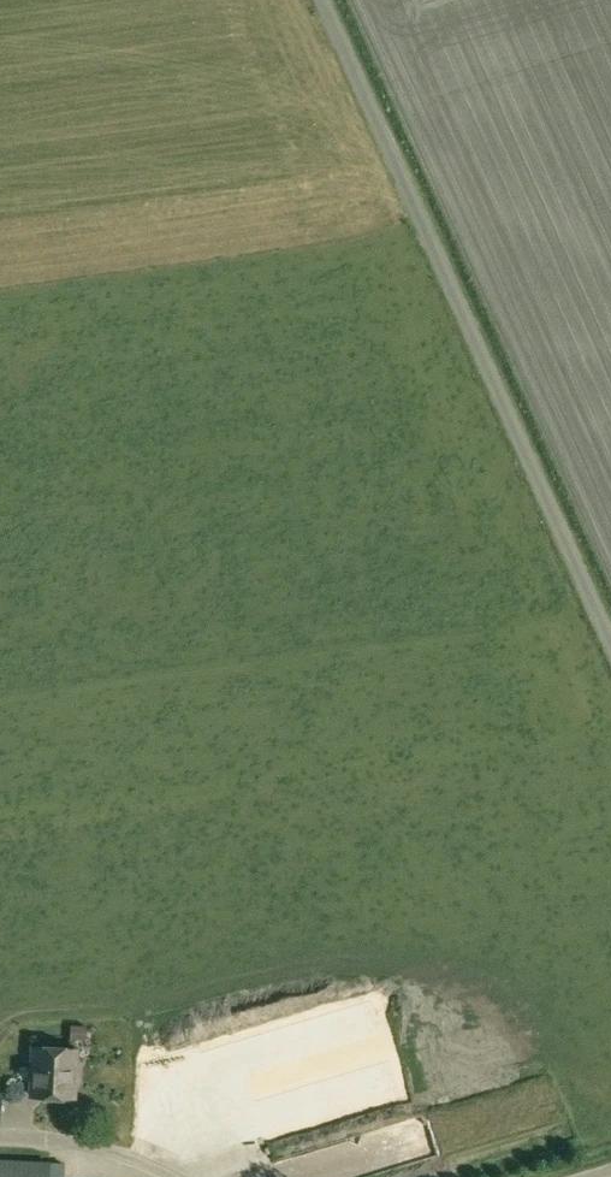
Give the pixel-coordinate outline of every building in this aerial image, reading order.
[(78,1083),(79,1065),(75,1065),(76,1048),(35,1046),(32,1095),(73,1097),(74,1083),(78,1083)] [(49,1162),(0,1160),(0,1176),(49,1176),(49,1162)]
